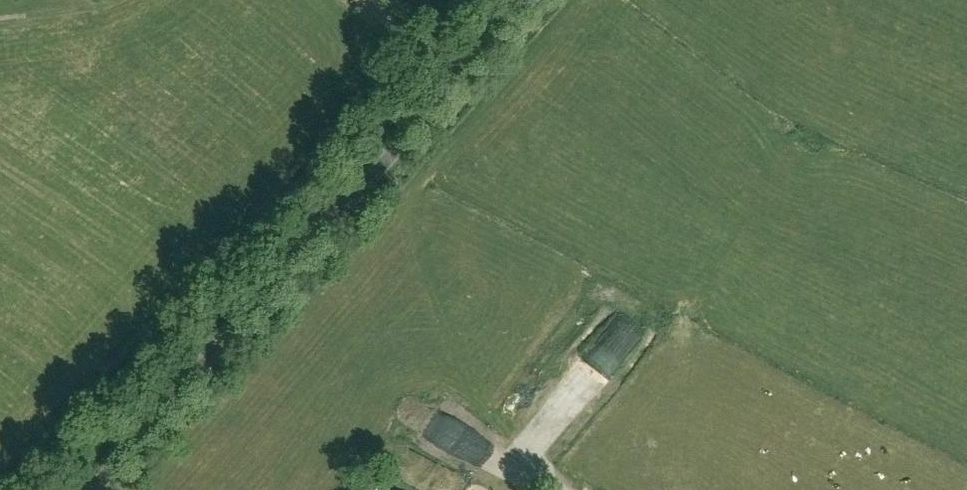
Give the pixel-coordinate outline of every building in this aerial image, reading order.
[(443,442),(451,423),(429,413),(420,432),(443,442)]
